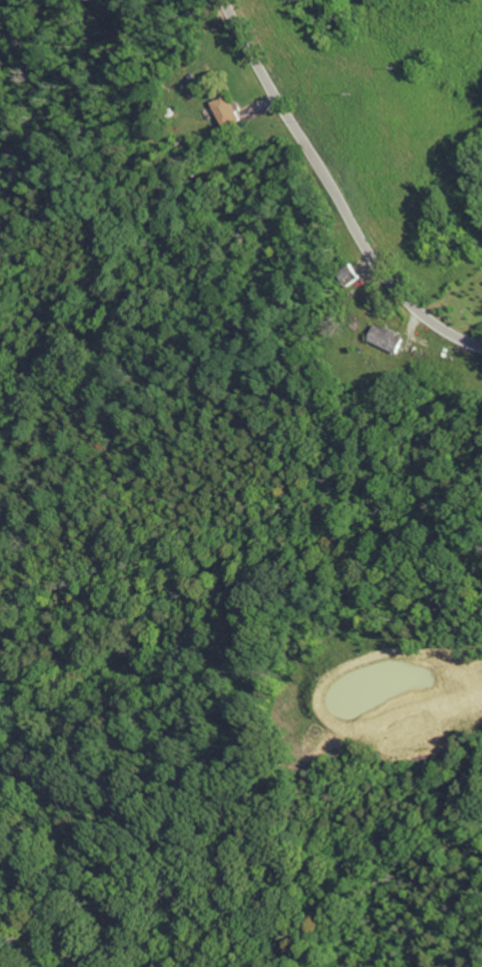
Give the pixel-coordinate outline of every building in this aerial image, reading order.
[(205,104),(215,128),(233,121),(222,97),(205,104)] [(395,355),(402,338),(372,325),(365,342),(395,355)]
